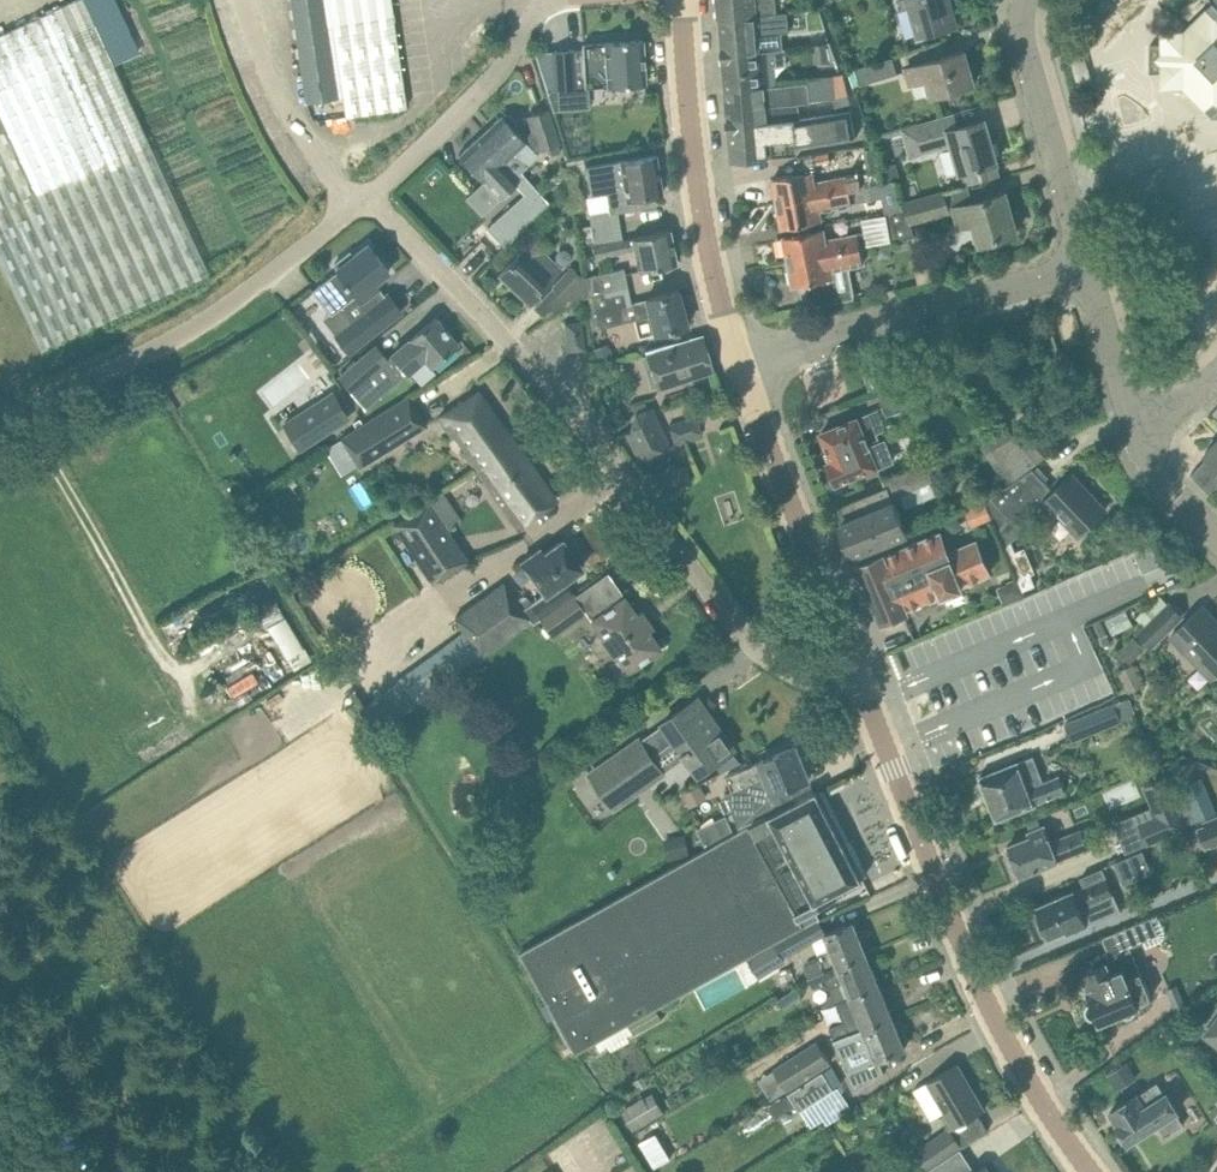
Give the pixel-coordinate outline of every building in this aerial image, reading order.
[(35,349),(208,271),(113,62),(84,0),(72,0),(0,33),(0,273),(35,349)] [(113,62),(138,51),(114,0),(84,0),(113,62)] [(306,100),(337,95),(337,97),(342,96),(345,115),(407,106),(391,0),(291,0),(306,100)] [(719,19),(756,16),(779,13),(778,0),(718,0),(719,19)] [(920,33),(957,22),(950,0),(911,0),(920,33)] [(1150,72),(1162,72),(1162,86),(1184,86),(1212,115),(1216,110),(1216,6),(1213,2),(1184,30),(1162,30),(1162,44),(1150,44),(1150,72)] [(819,9),(805,10),(807,30),(825,29),(819,9)] [(779,13),(756,16),(719,19),(722,54),(778,49),(776,30),(781,30),(779,13)] [(571,49),(535,51),(547,89),(573,87),(585,86),(622,84),(646,82),(643,39),(582,43),(582,47),(571,49)] [(832,43),(814,45),(817,63),(837,60),(832,43)] [(780,49),(778,49),(722,54),(725,89),(784,84),(780,49)] [(974,82),(965,50),(907,67),(911,82),(928,78),(933,94),(974,82)] [(855,67),(860,83),(898,72),(893,57),(855,67)] [(725,89),(728,124),(799,118),(797,103),(811,102),(809,82),(784,84),(725,89)] [(501,114),(486,128),(511,155),(515,151),(527,165),(528,164),(538,154),(536,152),(540,148),(548,146),(551,154),(561,151),(558,143),(547,108),(529,114),(533,128),(523,137),(518,132),(512,125),(515,123),(515,119),(509,113),(505,113),(502,115),(501,114)] [(855,137),(851,108),(799,118),(728,124),(731,160),(769,157),(796,154),(796,147),(855,137)] [(956,128),(952,114),(902,128),(910,157),(953,144),(961,171),(997,161),(985,119),(956,128)] [(486,128),(458,154),(475,172),(483,181),(466,197),(482,214),(499,198),(516,182),(525,191),(487,226),(505,246),(548,203),(524,175),(520,171),(521,170),(527,165),(515,151),(511,155),(486,128)] [(656,154),(585,165),(590,196),(606,194),(609,208),(575,214),(580,243),(594,241),(594,243),(622,239),(618,213),(656,206),(654,194),(662,192),(656,154)] [(777,202),(869,185),(882,182),(880,168),(816,181),(813,170),(773,178),(777,202)] [(777,202),(782,227),(823,219),(821,208),(872,198),(869,185),(777,202)] [(952,212),(945,188),(904,199),(906,206),(886,211),(887,213),(893,242),(928,234),(926,225),(913,227),(911,223),(952,212)] [(954,207),(959,226),(975,221),(981,242),(1017,231),(1006,192),(954,207)] [(1143,211),(1124,217),(1128,231),(1147,225),(1143,211)] [(892,242),(893,242),(887,213),(862,218),(865,231),(858,232),(859,234),(827,240),(824,228),(784,236),(789,261),(861,247),(892,242)] [(670,229),(646,234),(593,246),(595,257),(633,250),(637,270),(676,262),(670,229)] [(562,266),(545,251),(550,245),(538,233),(499,272),(529,301),(562,266)] [(375,281),(389,270),(368,243),(353,255),(349,251),(334,263),(337,267),(336,268),(337,269),(312,289),(331,313),(340,306),(352,321),(335,334),(349,351),(402,310),(388,293),(385,295),(375,281)] [(864,262),(861,247),(789,261),(793,284),(808,282),(809,285),(807,286),(811,305),(855,297),(849,265),(864,262)] [(566,300),(586,285),(585,277),(584,277),(571,265),(552,286),(566,300)] [(585,277),(586,285),(587,296),(627,289),(623,271),(585,277)] [(631,301),(627,289),(587,296),(593,329),(597,329),(634,320),(639,337),(687,324),(678,289),(631,301)] [(391,354),(387,357),(376,344),(339,377),(351,391),(351,390),(365,407),(406,372),(424,356),(431,364),(457,342),(435,316),(409,338),(409,339),(391,354)] [(581,320),(565,322),(568,351),(585,349),(581,320)] [(713,370),(702,334),(665,343),(646,350),(658,387),(713,370)] [(908,377),(902,359),(864,370),(870,389),(908,377)] [(936,396),(929,375),(880,392),(887,413),(936,396)] [(439,418),(477,472),(515,443),(478,391),(439,418)] [(333,393),(284,423),(299,448),(348,417),(333,393)] [(407,396),(364,423),(363,422),(351,429),(351,430),(340,437),(341,439),(332,445),(344,464),(353,458),(358,466),(425,425),(407,396)] [(638,457),(668,443),(651,406),(635,413),(640,425),(627,431),(638,457)] [(837,483),(877,466),(895,460),(886,437),(881,439),(878,432),(886,429),(878,409),(821,432),(833,460),(828,462),(837,483)] [(669,423),(672,444),(699,435),(697,419),(669,423)] [(1008,484),(1033,467),(1036,464),(1034,463),(1038,460),(1052,447),(1030,422),(1015,435),(1002,442),(987,453),(1008,484)] [(1205,452),(1209,456),(1190,473),(1211,494),(1216,488),(1216,440),(1205,452)] [(494,495),(517,527),(556,499),(515,443),(477,472),(486,485),(481,488),(489,499),(494,495)] [(883,478),(886,487),(835,508),(854,554),(907,532),(893,497),(934,480),(933,476),(943,472),(938,458),(926,463),(925,460),(883,478)] [(1033,511),(1055,490),(1033,467),(1008,484),(991,495),(985,498),(1005,546),(1024,529),(1016,520),(1029,507),(1033,511)] [(1053,526),(1062,517),(1079,534),(1106,509),(1072,474),(1055,490),(1033,511),(1047,525),(1053,526)] [(432,582),(467,559),(428,500),(393,524),(432,582)] [(858,565),(869,592),(979,546),(976,539),(948,551),(940,531),(885,554),(858,565)] [(470,638),(402,687),(414,703),(531,620),(533,622),(540,617),(573,593),(564,580),(582,567),(562,538),(543,552),(540,547),(521,560),(544,592),(522,608),(504,582),(455,617),(464,630),(470,638)] [(1150,544),(1133,551),(1143,573),(1160,566),(1150,544)] [(990,573),(979,546),(869,592),(881,619),(907,608),(907,607),(942,593),(943,594),(963,586),(962,584),(990,573)] [(1035,585),(1031,574),(1029,571),(1017,576),(1016,576),(1022,590),(1035,585)] [(573,593),(540,617),(552,635),(566,625),(586,611),(573,593)] [(610,598),(599,606),(602,610),(591,618),(603,636),(601,637),(614,655),(616,653),(628,671),(661,647),(649,630),(653,627),(641,609),(636,612),(624,595),(613,603),(610,598)] [(1170,602),(1138,632),(1151,645),(1182,615),(1170,602)] [(1202,605),(1171,635),(1212,677),(1216,672),(1216,623),(1202,607),(1203,606),(1202,605)] [(288,668),(307,660),(288,614),(269,622),(288,668)] [(227,685),(233,694),(255,681),(248,671),(227,685)] [(1128,697),(1066,722),(1072,739),(1135,714),(1128,697)] [(640,738),(591,773),(615,807),(664,772),(665,772),(655,759),(653,756),(677,739),(700,773),(734,749),(698,698),(664,722),(667,726),(643,742),(640,738)] [(810,777),(796,745),(727,775),(733,790),(725,793),(741,829),(797,800),(796,798),(775,809),(769,795),(810,777)] [(1043,780),(1033,756),(981,776),(997,818),(1066,791),(1060,774),(1043,780)] [(1204,775),(1187,782),(1201,818),(1216,812),(1216,809),(1204,775)] [(746,956),(747,958),(773,941),(818,918),(819,919),(820,918),(813,904),(841,889),(863,878),(817,790),(797,800),(741,829),(722,840),(708,848),(518,957),(577,1056),(599,1043),(600,1047),(631,1030),(633,1034),(656,1021),(653,1016),(659,1012),(657,1009),(746,956)] [(1178,803),(1138,820),(1147,842),(1188,826),(1178,803)] [(1202,822),(1204,827),(1198,830),(1205,848),(1211,845),(1215,856),(1216,855),(1216,816),(1202,822)] [(713,820),(699,827),(708,848),(722,840),(713,820)] [(1050,842),(1044,825),(1029,831),(1031,836),(1008,845),(1020,875),(1088,848),(1081,830),(1050,842)] [(663,835),(664,857),(692,856),(692,845),(698,845),(698,834),(663,835)] [(1142,849),(1115,861),(1125,882),(1152,871),(1142,849)] [(1085,885),(1036,906),(1049,936),(1066,929),(1067,933),(1088,925),(1090,924),(1089,922),(1096,919),(1120,909),(1102,867),(1081,876),(1085,885)] [(1097,965),(1082,971),(1090,989),(1087,990),(1091,1000),(1088,1002),(1087,1005),(1086,1008),(1086,1012),(1087,1015),(1090,1017),(1092,1019),(1096,1019),(1099,1019),(1121,1010),(1122,1012),(1125,1014),(1128,1015),(1131,1015),(1134,1014),(1136,1012),(1137,1009),(1138,1006),(1137,1003),(1150,997),(1143,979),(1128,945),(1134,942),(1144,938),(1147,945),(1160,940),(1162,938),(1163,936),(1164,934),(1164,931),(1164,928),(1157,913),(1151,915),(1137,922),(1103,937),(1109,951),(1093,957),(1097,965)] [(804,963),(810,976),(867,953),(854,920),(826,932),(834,952),(804,963)] [(783,960),(773,941),(747,958),(757,975),(783,960)] [(851,996),(880,984),(867,953),(810,976),(814,988),(825,983),(831,986),(833,992),(824,1000),(826,1005),(851,996)] [(1178,981),(1167,986),(1176,1007),(1186,1002),(1178,981)] [(880,984),(851,996),(858,1012),(844,1017),(846,1022),(831,1029),(835,1039),(892,1015),(880,984)] [(905,1047),(892,1015),(835,1039),(856,1091),(884,1072),(878,1058),(905,1047)] [(1204,1034),(1216,1044),(1216,1018),(1204,1034)] [(817,1039),(774,1067),(788,1090),(832,1062),(817,1039)] [(1114,1066),(1120,1091),(1142,1085),(1136,1061),(1114,1066)] [(937,1075),(928,1080),(946,1110),(955,1125),(951,1128),(963,1146),(989,1131),(978,1112),(984,1109),(957,1063),(937,1075)] [(800,1109),(843,1082),(832,1064),(769,1104),(777,1116),(796,1104),(800,1109)] [(1131,1098),(1110,1111),(1118,1123),(1117,1123),(1119,1127),(1118,1131),(1122,1137),(1126,1138),(1129,1142),(1157,1123),(1164,1134),(1164,1135),(1165,1136),(1184,1124),(1177,1112),(1179,1110),(1167,1092),(1165,1093),(1158,1082),(1138,1094),(1138,1093),(1131,1098)] [(631,1130),(662,1110),(649,1089),(617,1109),(631,1130)] [(951,1128),(917,1151),(929,1169),(959,1149),(963,1146),(951,1128)] [(637,1141),(653,1166),(669,1156),(653,1131),(637,1141)]
